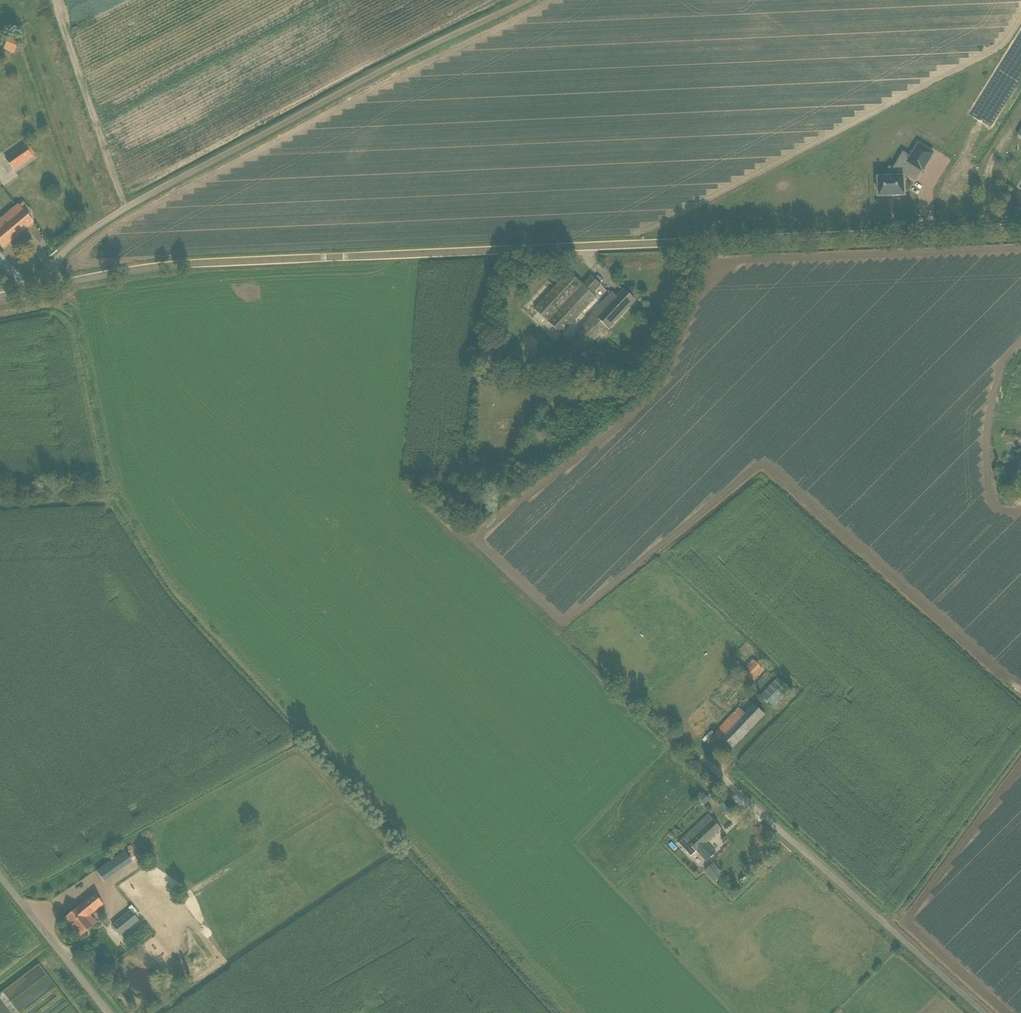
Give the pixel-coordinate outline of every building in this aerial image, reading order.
[(2,49),(14,52),(17,38),(5,36),(2,49)] [(934,153),(919,144),(908,162),(909,163),(906,167),(890,168),(890,178),(879,178),(878,178),(878,180),(877,180),(877,187),(879,187),(879,197),(905,196),(905,195),(904,195),(904,179),(904,174),(906,174),(916,180),(921,171),(922,172),(934,153)] [(14,171),(33,158),(24,145),(5,158),(14,171)] [(2,248),(33,222),(19,205),(0,221),(0,229),(1,230),(0,230),(0,245),(2,248)] [(593,294),(584,285),(569,272),(535,309),(562,335),(597,297),(593,294)] [(584,285),(593,294),(601,285),(592,276),(584,285)] [(636,301),(624,291),(618,298),(612,293),(587,320),(589,321),(570,342),(582,354),(602,334),(603,335),(636,301)] [(765,670),(754,660),(738,677),(748,687),(765,670)] [(790,689),(779,678),(762,695),(773,706),(790,689)] [(727,754),(765,715),(754,704),(745,713),(739,707),(715,732),(717,734),(711,740),(727,754)] [(717,853),(707,843),(722,829),(708,815),(684,838),(684,839),(680,843),(692,856),(697,852),(707,862),(717,853)] [(94,871),(102,881),(131,860),(123,849),(94,871)] [(713,862),(704,869),(713,881),(722,874),(713,862)] [(65,918),(80,937),(92,927),(85,919),(102,905),(94,894),(65,918)] [(139,921),(130,911),(112,926),(120,936),(139,921)] [(62,990),(55,995),(59,1001),(54,1004),(57,1008),(49,1012),(78,1012),(62,990)]
